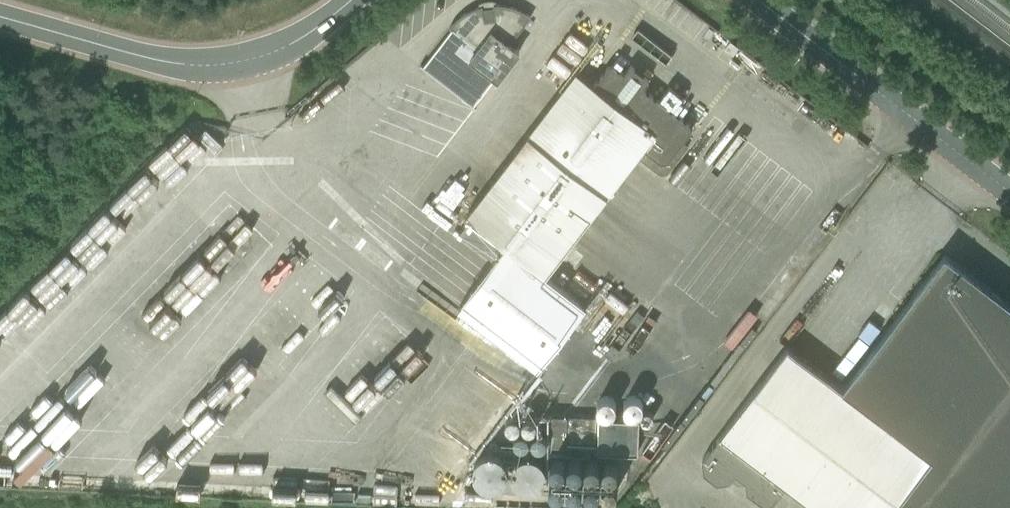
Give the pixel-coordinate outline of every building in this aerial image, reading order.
[(500,4),(494,4),(494,7),(483,8),(483,6),(479,7),(475,8),(469,10),(466,12),(461,16),(458,18),(455,21),(454,22),(450,27),(451,28),(423,66),(474,105),(495,77),(498,80),(520,51),(510,44),(531,16),(526,13),(523,11),(519,9),(514,7),(508,5),(504,5),(500,4)] [(607,196),(638,156),(660,174),(668,173),(680,157),(689,145),(684,141),(691,130),(690,123),(659,100),(643,87),(649,79),(630,65),(624,73),(615,66),(608,66),(594,84),(577,71),(565,87),(528,135),(527,136),(517,150),(467,214),(507,245),(460,309),(539,369),(586,306),(547,275),(607,196)] [(527,136),(519,130),(508,144),(517,150),(527,136)] [(945,254),(843,388),(788,347),(702,459),(704,472),(717,482),(730,480),(731,478),(739,484),(746,483),(747,490),(764,503),(773,502),(786,486),(811,506),(861,507),(1009,507),(1009,303),(945,254)] [(551,415),(550,445),(597,447),(598,417),(551,415)] [(565,487),(564,460),(492,463),(493,490),(565,487)]
